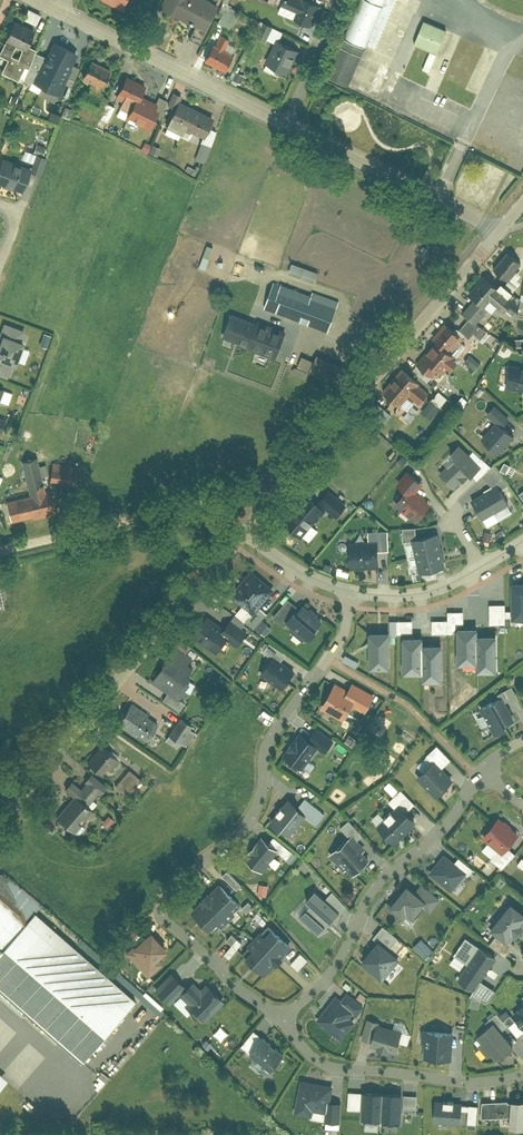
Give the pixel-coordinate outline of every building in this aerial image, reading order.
[(123,8),(127,0),(107,0),(123,8)] [(161,10),(193,26),(206,31),(219,5),(208,0),(166,0),(161,10)] [(309,0),(286,0),(280,14),(295,20),(293,25),(311,32),(322,5),(309,0)] [(369,44),(389,0),(369,0),(352,36),(369,44)] [(426,21),(416,45),(439,54),(448,30),(426,21)] [(193,59),(206,31),(193,26),(180,53),(193,59)] [(35,36),(14,27),(6,44),(28,54),(29,50),(35,36)] [(288,80),(299,52),(301,47),(283,40),(285,35),(272,29),(267,42),(275,45),(264,70),(288,80)] [(213,46),(204,64),(226,74),(234,57),(224,52),(229,41),(221,37),(216,47),(213,46)] [(6,44),(0,59),(0,60),(8,63),(2,76),(19,83),(24,70),(28,72),(36,53),(29,50),(28,54),(6,44)] [(75,54),(56,44),(49,59),(43,56),(38,65),(40,66),(33,79),(44,85),(43,87),(59,95),(67,77),(64,76),(75,54)] [(110,74),(90,66),(84,82),(104,90),(110,74)] [(245,77),(238,74),(234,83),(241,86),(245,77)] [(150,88),(127,79),(119,99),(126,102),(119,118),(153,133),(163,111),(144,103),(150,88)] [(182,99),(173,95),(168,108),(176,112),(179,105),(182,99)] [(215,120),(179,105),(176,112),(165,137),(179,143),(183,133),(203,141),(194,161),(203,165),(216,134),(211,131),(215,120)] [(31,175),(37,157),(25,153),(21,164),(2,158),(0,164),(0,187),(24,195),(31,175)] [(37,157),(31,175),(40,178),(46,157),(37,154),(37,157)] [(512,254),(498,269),(509,279),(522,264),(512,254)] [(472,319),(464,327),(478,339),(486,330),(480,324),(493,309),(490,306),(496,302),(512,310),(520,296),(486,278),(472,294),(478,300),(467,314),(472,319)] [(276,280),(266,308),(327,331),(338,303),(276,280)] [(234,309),(224,337),(276,355),(286,327),(234,309)] [(439,346),(423,363),(439,377),(459,356),(453,350),(464,338),(448,324),(432,340),(439,346)] [(2,330),(0,337),(0,374),(7,377),(13,361),(16,362),(25,337),(2,330)] [(307,351),(301,367),(341,383),(348,367),(307,351)] [(469,353),(463,359),(474,369),(480,363),(469,353)] [(506,385),(522,388),(522,364),(510,362),(506,385)] [(405,369),(385,392),(400,406),(410,395),(419,404),(430,392),(405,369)] [(438,390),(420,409),(430,419),(448,400),(438,390)] [(383,425),(392,415),(380,403),(370,413),(383,425)] [(497,422),(483,437),(499,451),(515,433),(504,423),(510,416),(495,403),(486,412),(497,422)] [(448,463),(439,472),(455,489),(474,471),(478,476),(491,464),(483,455),(477,460),(461,442),(443,459),(448,463)] [(4,500),(8,522),(53,513),(43,458),(23,462),(29,496),(4,500)] [(79,471),(52,466),(50,480),(77,485),(79,471)] [(395,500),(417,519),(431,502),(416,490),(424,481),(410,469),(399,483),(406,488),(395,500)] [(278,521),(302,539),(326,508),(336,515),(348,500),(329,486),(319,499),(304,487),(278,521)] [(498,487),(474,501),(484,519),(509,506),(498,487)] [(371,544),(347,545),(348,568),(379,566),(377,546),(392,545),(390,524),(369,525),(371,544)] [(414,537),(417,555),(445,549),(440,529),(417,535),(415,524),(403,525),(405,539),(414,537)] [(417,555),(421,570),(423,570),(448,564),(445,549),(417,555)] [(276,585),(252,566),(231,593),(243,603),(236,612),(256,627),(269,609),(260,605),(276,585)] [(513,614),(522,614),(522,578),(512,578),(513,608),(513,614)] [(287,616),(308,633),(323,615),(301,597),(299,600),(289,593),(272,614),(282,622),(287,616)] [(506,601),(490,602),(491,622),(506,622),(506,614),(506,609),(506,601)] [(464,609),(448,609),(448,617),(448,632),(459,632),(459,624),(464,624),(464,609)] [(201,620),(192,633),(217,651),(225,639),(238,648),(252,627),(234,615),(221,634),(201,620)] [(390,628),(370,627),(370,664),(390,664),(390,634),(397,634),(397,630),(397,618),(397,615),(390,615),(390,628)] [(413,630),(413,617),(397,618),(397,630),(413,630)] [(448,617),(433,617),(433,632),(448,632),(448,617)] [(464,624),(459,624),(459,632),(459,659),(478,659),(478,630),(478,624),(464,624)] [(478,659),(478,667),(498,667),(498,630),(478,630),(478,659)] [(424,632),(403,632),(404,670),(424,670),(424,640),(424,632)] [(179,635),(164,659),(186,674),(198,657),(189,651),(193,645),(179,635)] [(286,651),(270,640),(264,649),(271,653),(259,671),(283,687),(295,669),(281,659),(286,651)] [(424,640),(424,670),(424,677),(444,676),(444,640),(424,640)] [(360,660),(346,653),(343,658),(358,666),(360,660)] [(164,659),(148,680),(165,690),(160,699),(178,710),(184,700),(181,696),(191,678),(186,674),(164,659)] [(348,687),(334,680),(321,706),(344,718),(352,703),(365,710),(374,692),(352,680),(348,687)] [(519,696),(512,684),(498,692),(499,694),(480,705),(495,733),(508,726),(506,722),(515,717),(514,715),(506,700),(510,698),(511,700),(519,696)] [(132,702),(118,723),(147,741),(160,720),(132,702)] [(179,715),(168,733),(187,744),(195,731),(189,727),(191,723),(179,715)] [(288,746),(284,753),(303,766),(318,745),(325,749),(333,737),(316,725),(311,731),(303,726),(296,735),(294,733),(286,744),(288,746)] [(437,742),(435,744),(426,753),(432,759),(416,775),(436,795),(454,776),(442,765),(451,756),(437,742)] [(103,749),(88,766),(101,777),(116,760),(103,749)] [(140,778),(128,767),(115,783),(127,794),(140,778)] [(75,799),(59,817),(79,835),(98,814),(90,807),(103,792),(91,782),(83,791),(74,783),(67,791),(75,799)] [(415,802),(402,788),(390,799),(397,806),(377,824),(393,841),(418,819),(408,808),(415,802)] [(289,794),(269,818),(290,835),(306,815),(316,823),(326,812),(306,796),(300,803),(289,794)] [(519,830),(499,815),(483,835),(499,848),(492,858),(502,866),(515,850),(508,844),(519,830)] [(365,847),(358,838),(363,833),(349,818),(341,825),(350,835),(330,853),(344,869),(347,866),(354,873),(370,857),(363,849),(365,847)] [(263,834),(245,857),(263,871),(271,861),(269,860),(277,850),(287,857),(293,850),(274,835),(271,840),(263,834)] [(446,852),(429,871),(451,890),(465,873),(476,881),(482,874),(459,855),(455,860),(446,852)] [(515,869),(509,864),(504,869),(511,874),(515,869)] [(243,882),(228,868),(222,874),(238,888),(243,882)] [(83,1061),(136,998),(35,909),(25,922),(2,869),(0,869),(0,986),(83,1061)] [(239,898),(221,879),(210,889),(208,887),(200,895),(203,899),(192,909),(214,931),(235,911),(231,906),(239,898)] [(407,880),(387,906),(405,919),(408,915),(415,920),(425,906),(430,910),(440,896),(424,883),(419,890),(407,880)] [(312,902),(299,915),(318,933),(327,924),(331,919),(347,903),(333,889),(326,896),(315,886),(305,896),(312,902)] [(512,898),(490,925),(499,932),(490,943),(506,955),(515,943),(511,939),(522,925),(522,921),(521,920),(522,918),(522,907),(512,898)] [(249,899),(242,905),(247,910),(254,904),(249,899)] [(267,918),(258,911),(254,916),(263,924),(267,918)] [(168,946),(151,928),(149,930),(141,922),(126,936),(134,944),(124,953),(147,977),(164,962),(158,956),(168,946)] [(384,923),(374,935),(377,938),(362,956),(365,958),(362,961),(383,978),(399,959),(396,957),(400,953),(391,945),(399,936),(384,923)] [(261,929),(241,950),(266,973),(293,945),(271,924),(264,932),(261,929)] [(243,940),(232,932),(227,938),(232,942),(225,951),(232,956),(243,940)] [(421,938),(413,945),(424,957),(432,950),(421,938)] [(496,958),(466,938),(454,955),(468,963),(457,978),(475,990),(470,996),(489,1001),(496,990),(481,980),(496,958)] [(309,959),(301,951),(291,962),(299,970),(309,959)] [(184,979),(172,970),(155,991),(167,1000),(184,979)] [(200,986),(192,978),(182,988),(191,996),(184,1003),(198,1016),(200,1014),(206,1020),(226,999),(207,980),(200,986)] [(365,1003),(350,992),(345,998),(337,992),(316,1020),(341,1039),(356,1020),(351,1016),(354,1013),(356,1015),(365,1003)] [(511,1010),(522,1023),(522,1000),(511,1010)] [(504,1018),(498,1010),(485,1021),(487,1024),(476,1034),(482,1041),(478,1045),(488,1057),(492,1054),(497,1060),(516,1043),(502,1028),(508,1023),(504,1018)] [(511,1013),(504,1018),(508,1023),(509,1024),(516,1018),(511,1013)] [(379,1019),(367,1016),(362,1038),(371,1040),(370,1043),(397,1050),(403,1027),(378,1021),(379,1019)] [(453,1028),(423,1027),(422,1040),(425,1040),(425,1057),(452,1058),(453,1028)] [(285,1052),(263,1034),(255,1028),(241,1045),(255,1056),(253,1058),(264,1067),(266,1064),(272,1068),(285,1052)] [(331,1082),(300,1078),(296,1112),(312,1114),(313,1108),(326,1110),(325,1119),(340,1120),(342,1100),(329,1098),(331,1082)] [(362,1090),(349,1090),(348,1108),(362,1109),(361,1121),(382,1122),(383,1088),(363,1088),(362,1090)] [(417,1112),(418,1093),(403,1092),(403,1089),(383,1088),(382,1122),(401,1123),(401,1111),(417,1112)] [(444,1099),(435,1099),(434,1121),(461,1122),(462,1108),(469,1109),(469,1119),(477,1120),(478,1103),(462,1102),(462,1099),(455,1099),(455,1096),(444,1095),(444,1099)] [(481,1115),(510,1113),(510,1124),(522,1126),(522,1096),(511,1096),(511,1098),(482,1100),(481,1115)]
